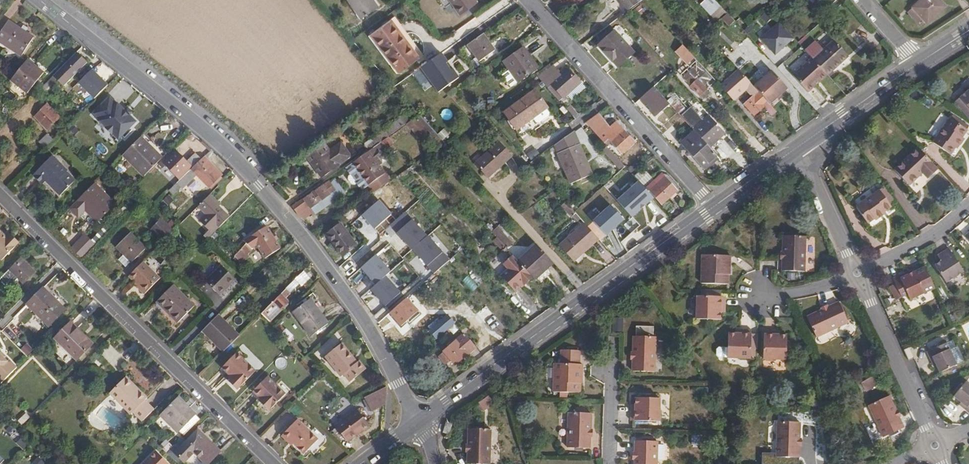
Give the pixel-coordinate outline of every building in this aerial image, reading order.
[(361,19),(377,7),(373,0),(348,0),(361,19)] [(459,14),(477,2),(475,0),(449,0),(459,14)] [(625,11),(637,3),(635,0),(616,0),(625,11)] [(709,15),(719,6),(713,0),(696,0),(709,15)] [(911,7),(925,23),(944,7),(938,0),(919,0),(911,7)] [(395,16),(391,19),(414,51),(418,48),(395,16)] [(414,51),(391,19),(369,36),(396,74),(416,60),(419,58),(414,51)] [(14,26),(6,21),(0,30),(0,43),(20,55),(31,38),(19,29),(14,26)] [(779,21),(760,37),(775,54),(794,39),(779,21)] [(613,30),(596,44),(616,66),(633,52),(613,30)] [(481,34),(466,44),(478,61),(493,50),(481,34)] [(834,41),(812,59),(826,75),(847,57),(834,41)] [(520,47),(499,62),(513,83),(532,69),(524,57),(526,56),(520,47)] [(62,87),(86,63),(75,52),(48,78),(39,87),(42,90),(54,78),(62,87)] [(441,53),(420,68),(438,92),(459,77),(441,53)] [(826,75),(812,59),(792,77),(805,91),(816,81),(818,83),(826,75)] [(25,60),(10,80),(26,93),(42,73),(25,60)] [(711,77),(698,62),(681,77),(701,98),(707,92),(705,89),(701,85),(711,77)] [(551,65),(541,72),(563,97),(579,83),(568,71),(561,76),(551,65)] [(107,84),(92,69),(78,82),(94,98),(107,84)] [(752,86),(737,69),(719,86),(732,101),(744,91),(751,98),(744,105),(747,109),(753,115),(762,107),(768,113),(773,109),(768,104),(752,86)] [(770,71),(752,86),(768,104),(786,88),(770,71)] [(701,85),(705,89),(714,81),(713,79),(711,77),(701,85)] [(816,81),(805,91),(807,93),(818,83),(816,81)] [(398,83),(393,87),(414,110),(419,106),(398,83)] [(652,86),(638,98),(655,117),(669,104),(652,86)] [(958,107),(963,103),(968,109),(968,86),(953,100),(958,107)] [(502,112),(516,130),(532,118),(546,108),(547,108),(534,90),(502,112)] [(109,97),(92,113),(99,120),(98,121),(105,127),(104,128),(110,134),(111,133),(117,140),(135,122),(129,115),(128,116),(122,110),(123,110),(116,103),(115,104),(109,97)] [(958,107),(968,119),(968,118),(968,109),(963,103),(958,107)] [(546,108),(532,118),(536,123),(539,124),(549,116),(549,113),(546,108)] [(44,114),(38,119),(47,128),(53,122),(53,123),(60,117),(52,109),(46,115),(44,114)] [(954,113),(934,140),(952,152),(956,148),(957,149),(964,140),(962,138),(968,130),(968,123),(954,113)] [(418,115),(414,118),(422,127),(439,145),(443,142),(441,141),(418,115)] [(708,116),(693,130),(709,147),(723,134),(716,126),(717,125),(708,116)] [(363,144),(368,151),(373,147),(404,125),(399,118),(363,144)] [(615,122),(598,137),(606,146),(610,142),(621,153),(633,142),(615,122)] [(715,156),(692,130),(678,143),(701,169),(715,156)] [(140,137),(121,155),(143,177),(157,163),(161,159),(140,137)] [(497,143),(474,163),(486,177),(510,156),(497,143)] [(323,145),(306,157),(320,177),(349,157),(339,144),(328,152),(323,145)] [(577,145),(556,154),(571,185),(592,175),(577,145)] [(602,150),(621,171),(625,167),(606,146),(602,150)] [(368,151),(367,151),(377,165),(380,163),(372,153),(376,150),(373,147),(368,151)] [(939,169),(919,147),(895,169),(910,185),(917,178),(916,177),(922,172),(923,173),(928,178),(939,169)] [(170,150),(161,159),(157,163),(162,168),(165,165),(180,179),(201,160),(196,155),(187,164),(177,154),(175,155),(170,150)] [(367,151),(344,168),(349,175),(356,184),(361,190),(383,174),(377,165),(367,151)] [(31,173),(41,183),(45,180),(59,194),(75,178),(67,170),(67,169),(51,154),(31,173)] [(189,172),(172,190),(176,194),(199,173),(211,185),(221,175),(205,157),(189,172)] [(660,173),(645,187),(660,203),(675,190),(660,173)] [(356,184),(349,175),(346,176),(346,180),(349,186),(353,186),(356,184)] [(301,199),(307,208),(315,203),(318,206),(323,203),(321,198),(333,190),(326,181),(301,199)] [(94,183),(76,200),(97,221),(116,203),(94,183)] [(617,183),(601,197),(617,214),(630,202),(637,210),(651,197),(640,185),(629,195),(626,192),(628,191),(625,188),(624,189),(617,183)] [(880,189),(857,205),(867,221),(874,217),(876,218),(882,214),(881,212),(891,205),(880,189)] [(210,194),(199,205),(207,213),(201,219),(210,228),(205,234),(208,238),(209,237),(231,215),(210,194)] [(301,199),(289,208),(296,216),(307,208),(301,199)] [(379,199),(362,215),(375,229),(392,213),(379,199)] [(568,206),(564,202),(560,206),(564,211),(568,206)] [(568,206),(564,211),(570,217),(574,213),(568,206)] [(574,213),(578,217),(580,220),(593,215),(588,208),(574,213)] [(173,231),(161,219),(155,224),(160,229),(156,234),(163,241),(173,231)] [(400,234),(415,251),(430,237),(415,220),(400,234)] [(597,239),(583,222),(558,244),(572,261),(597,239)] [(150,229),(156,234),(160,229),(155,224),(150,229)] [(338,226),(325,235),(332,244),(342,256),(355,246),(338,226)] [(496,226),(490,231),(506,248),(511,243),(496,226)] [(246,244),(233,256),(240,263),(248,256),(246,254),(253,246),(255,248),(258,247),(261,250),(262,251),(265,257),(279,248),(266,227),(242,240),(246,244)] [(129,232),(115,246),(123,255),(130,261),(130,262),(144,248),(129,232)] [(81,256),(94,243),(84,233),(71,246),(81,256)] [(15,244),(6,236),(4,238),(0,234),(0,259),(15,244)] [(784,260),(783,260),(783,272),(805,272),(806,237),(784,236),(783,254),(784,254),(784,260)] [(450,260),(430,237),(415,251),(435,274),(450,260)] [(553,264),(535,245),(517,261),(532,278),(534,280),(553,264)] [(943,261),(934,266),(945,284),(963,273),(948,250),(939,255),(943,261)] [(394,272),(378,254),(362,268),(377,286),(388,277),(394,272)] [(130,261),(123,255),(118,260),(125,266),(130,261)] [(532,278),(517,261),(513,256),(504,264),(509,271),(502,277),(515,292),(532,278)] [(702,256),(702,285),(729,285),(729,276),(731,276),(731,257),(702,256)] [(22,283),(33,272),(18,258),(7,269),(0,276),(0,281),(4,285),(8,280),(11,283),(17,277),(22,283)] [(143,260),(129,274),(146,291),(160,277),(143,260)] [(221,265),(205,281),(219,295),(235,279),(221,265)] [(936,289),(926,267),(908,276),(901,279),(900,277),(893,280),(896,285),(905,303),(936,289)] [(298,276),(284,288),(288,292),(302,280),(298,276)] [(388,277),(377,286),(372,291),(388,308),(404,295),(388,277)] [(533,282),(517,296),(524,304),(540,289),(533,282)] [(194,306),(189,301),(173,284),(155,301),(177,323),(194,306)] [(905,303),(896,285),(891,288),(899,306),(905,303)] [(42,287),(26,303),(48,325),(64,310),(42,287)] [(285,289),(260,314),(268,321),(287,303),(284,299),(289,294),(285,289)] [(721,320),(722,314),(722,309),(726,309),(726,298),(702,297),(701,320),(721,320)] [(308,300),(292,312),(310,337),(327,325),(308,300)] [(819,313),(819,312),(808,317),(817,337),(849,323),(840,303),(824,310),(819,313)] [(216,315),(201,330),(222,351),(237,336),(216,315)] [(438,335),(453,322),(447,317),(433,328),(438,335)] [(53,338),(76,359),(91,344),(69,322),(53,338)] [(737,334),(734,334),(727,334),(727,355),(752,355),(752,331),(737,330),(737,334)] [(777,336),(777,332),(765,331),(764,355),(787,356),(787,336),(780,336),(777,336)] [(475,348),(463,335),(438,356),(445,364),(451,360),(455,364),(475,348)] [(635,360),(634,360),(634,372),(656,373),(657,338),(635,337),(634,354),(636,354),(635,360)] [(341,343),(324,356),(340,376),(344,374),(350,381),(365,369),(358,361),(357,362),(341,343)] [(928,353),(931,361),(934,359),(937,367),(941,375),(966,364),(959,348),(956,349),(952,351),(949,344),(928,353)] [(18,367),(0,351),(0,382),(18,367)] [(220,366),(228,374),(231,377),(229,378),(227,380),(235,388),(254,369),(235,351),(220,366)] [(555,364),(554,393),(581,393),(581,385),(583,384),(584,365),(581,365),(581,351),(557,351),(557,364),(555,364)] [(125,375),(109,391),(129,413),(132,411),(141,420),(152,408),(144,400),(145,397),(125,375)] [(246,395),(254,402),(256,405),(254,407),(263,415),(284,393),(266,375),(246,395)] [(873,377),(861,384),(866,392),(878,386),(873,377)] [(961,403),(967,407),(966,410),(968,413),(968,384),(966,382),(954,397),(961,403)] [(385,386),(363,397),(371,409),(384,403),(385,386)] [(164,409),(158,414),(170,425),(171,424),(177,430),(178,429),(182,434),(198,418),(176,397),(164,409)] [(895,408),(896,408),(891,397),(870,406),(884,438),(905,428),(898,413),(897,414),(895,408)] [(481,398),(471,406),(477,413),(487,406),(481,398)] [(636,411),(632,410),(632,422),(657,422),(657,399),(637,399),(636,406),(636,411)] [(101,407),(91,424),(105,432),(115,416),(101,407)] [(357,408),(334,424),(346,441),(369,424),(357,408)] [(16,419),(20,423),(28,416),(24,412),(16,419)] [(591,426),(592,426),(592,414),(569,414),(568,448),(591,449),(592,431),(591,431),(591,426)] [(20,423),(21,424),(29,417),(28,416),(20,423)] [(295,419),(281,433),(291,442),(302,453),(316,439),(295,419)] [(800,458),(801,440),(800,440),(800,435),(801,435),(801,423),(778,422),(778,458),(800,458)] [(38,429),(32,435),(41,444),(46,439),(38,429)] [(175,451),(184,460),(194,451),(206,463),(219,450),(205,436),(197,429),(175,451)] [(469,453),(468,463),(491,463),(492,430),(469,429),(469,447),(470,447),(470,453),(469,453)] [(291,442),(281,433),(279,435),(288,444),(291,442)] [(658,442),(636,442),(636,459),(637,459),(637,463),(658,463),(658,442)] [(139,463),(167,463),(154,450),(142,461),(139,463)]
